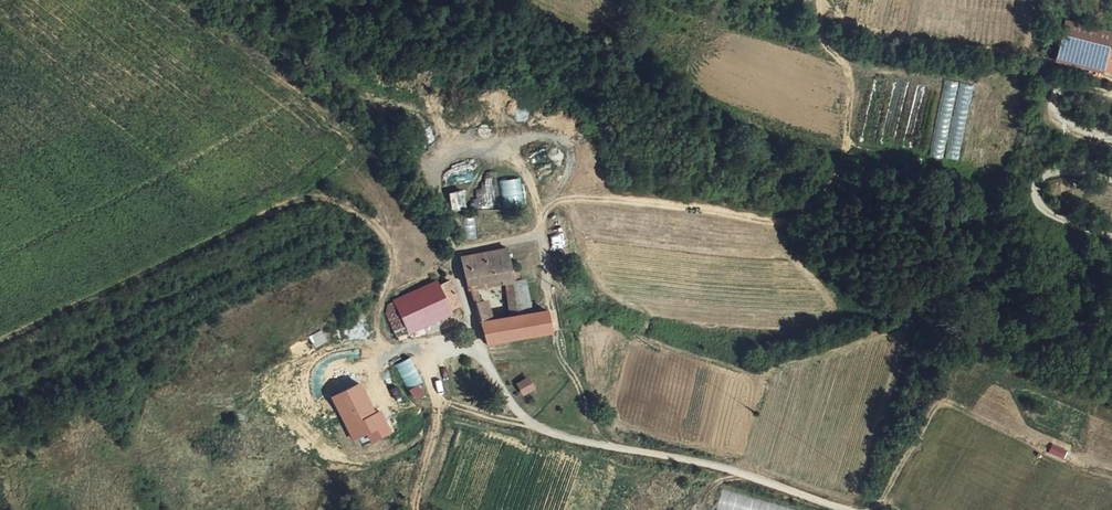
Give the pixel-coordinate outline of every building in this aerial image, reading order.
[(1070,26),(1064,46),(1111,59),(1111,54),(1111,37),(1070,26)] [(520,178),(499,180),(501,207),(522,205),(520,178)] [(524,258),(522,246),(496,249),(498,259),(524,258)] [(472,252),(477,278),(517,276),(526,276),(526,281),(532,281),(531,267),(524,267),(524,258),(498,259),(496,249),(472,252)] [(520,312),(529,311),(528,295),(526,281),(526,276),(517,276),(520,312)] [(440,285),(438,280),(394,300),(410,334),(454,315),(452,311),(463,306),(451,280),(440,285)] [(536,310),(534,294),(528,295),(529,311),(536,310)] [(536,310),(529,311),(520,312),(501,313),(499,312),(498,297),(485,297),(495,337),(551,333),(546,310),(536,310)] [(320,330),(309,337),(315,347),(326,341),(320,330)] [(408,390),(410,390),(415,400),(425,395),(420,385),(424,383),(411,358),(395,366),(408,390)] [(354,439),(367,432),(372,442),(391,432),(381,413),(376,415),(360,384),(333,398),(354,439)]
